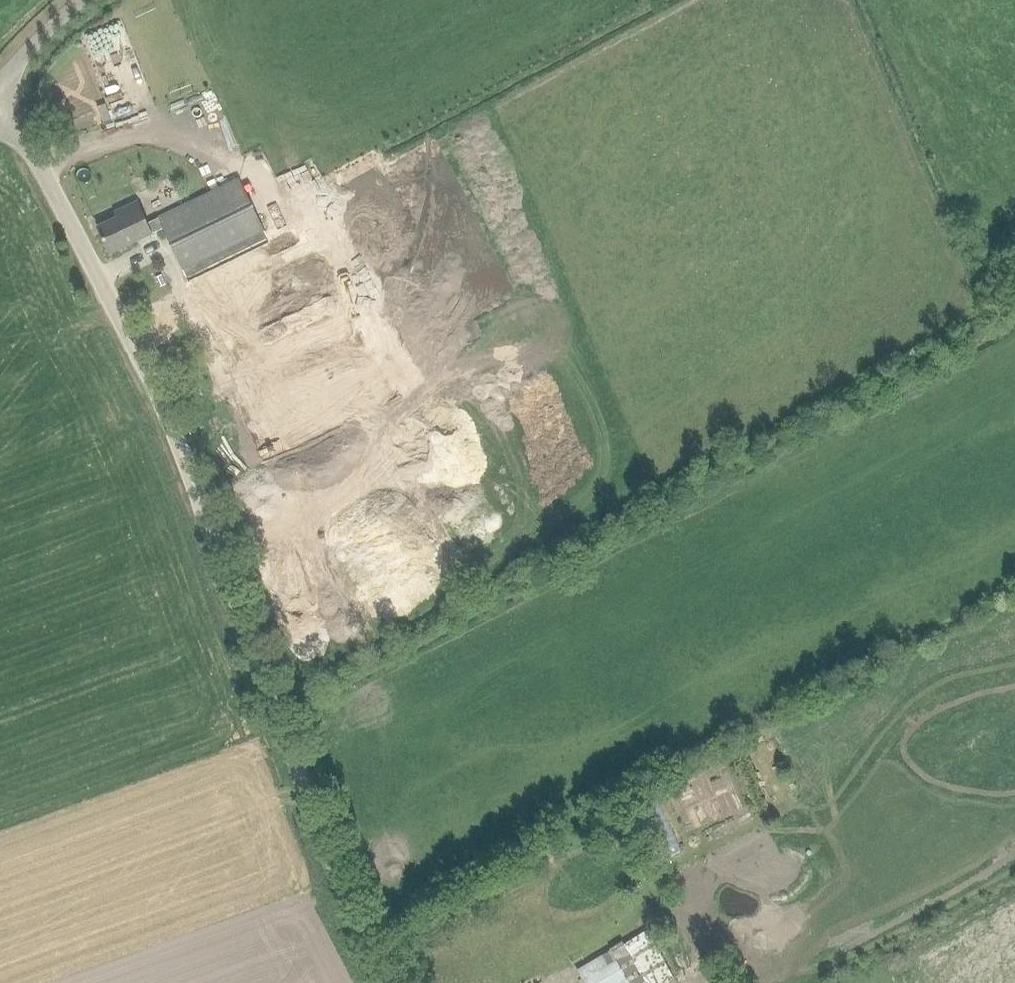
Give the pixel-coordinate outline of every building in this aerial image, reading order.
[(110,254),(163,229),(172,249),(217,227),(203,198),(147,224),(137,202),(111,215),(113,220),(98,228),(110,254)] [(393,306),(438,287),(407,212),(362,230),(393,306)] [(264,254),(192,288),(211,328),(283,294),(264,254)] [(336,313),(228,365),(254,419),(362,367),(336,313)] [(660,798),(636,810),(661,860),(685,849),(660,798)] [(607,950),(573,969),(581,982),(626,982),(607,950)]
